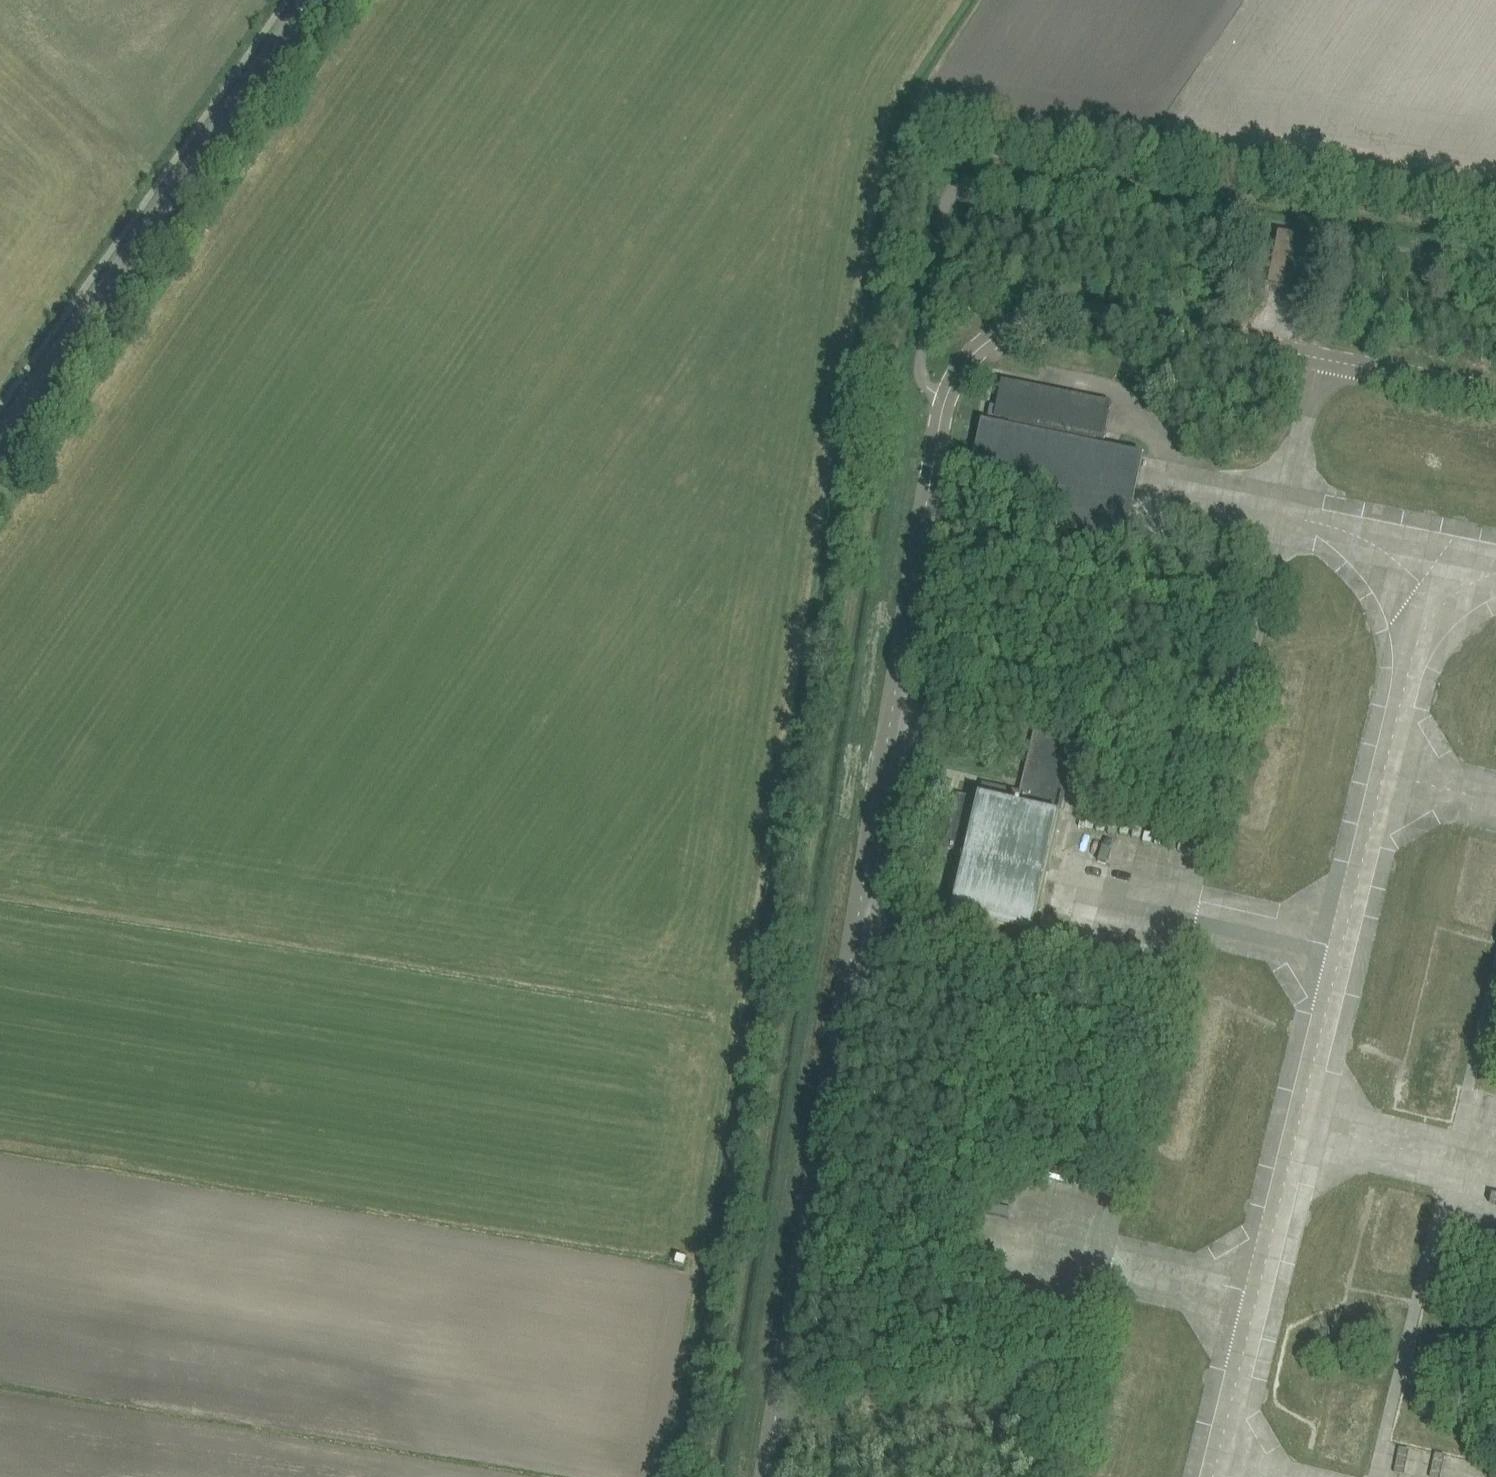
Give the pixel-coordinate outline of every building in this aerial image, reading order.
[(1267,290),(1310,299),(1321,243),(1278,234),(1267,290)] [(982,423),(970,478),(1062,496),(1056,526),(1127,540),(1144,457),(1073,442),(1074,436),(1104,442),(1106,430),(1108,430),(1111,416),(1109,416),(1112,404),(1081,398),(1081,397),(1073,395),(1073,396),(1017,385),(1012,412),(1006,411),(1004,421),(1062,433),(1061,439),(982,423)] [(950,921),(1031,939),(1077,742),(1033,732),(1019,793),(982,784),(978,800),(956,795),(944,849),(966,854),(950,921)]
